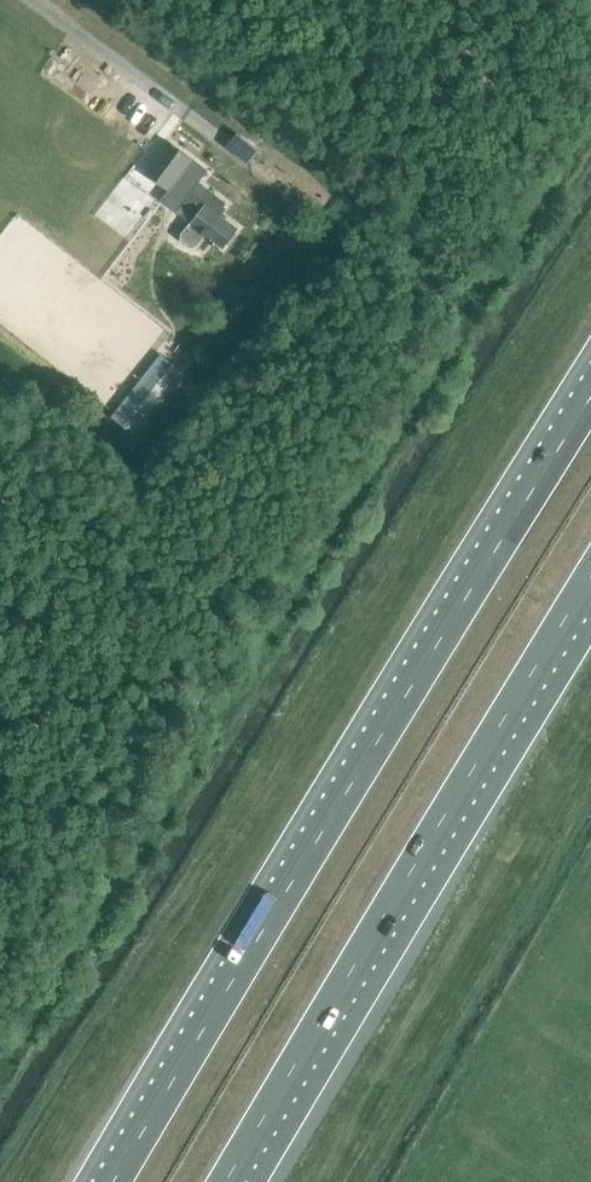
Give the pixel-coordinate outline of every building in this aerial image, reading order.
[(249,161),(258,150),(236,131),(226,143),(249,161)] [(167,190),(190,159),(166,141),(143,172),(167,190)] [(212,194),(220,184),(208,175),(200,185),(197,182),(175,212),(189,222),(181,234),(181,238),(191,246),(195,244),(203,233),(222,247),(237,228),(217,213),(225,203),(212,194)] [(305,214),(319,196),(298,179),(284,200),(305,214)] [(83,257),(111,279),(148,231),(106,199),(79,234),(93,245),(83,257)] [(131,431),(183,367),(167,354),(115,419),(131,431)]
